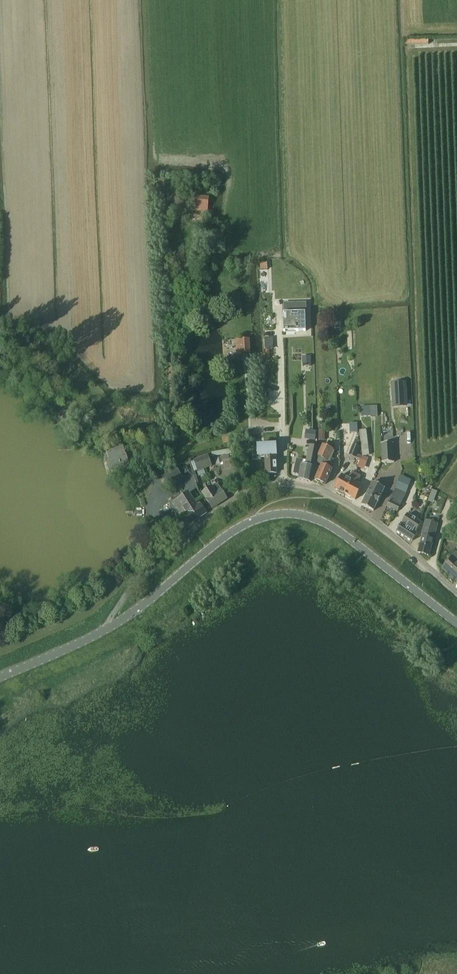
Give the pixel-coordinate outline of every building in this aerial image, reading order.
[(286,312),(284,312),(284,331),(305,331),(305,312),(305,305),(286,305),(286,312)] [(327,323),(318,323),(318,331),(328,331),(327,323)] [(265,349),(273,349),(273,338),(265,338),(265,349)] [(250,339),(236,340),(237,354),(251,353),(250,339)] [(393,407),(407,406),(406,398),(403,398),(402,383),(392,383),(393,407)] [(361,417),(377,416),(377,406),(361,407),(361,417)] [(358,432),(358,422),(350,423),(350,432),(358,432)] [(315,440),(316,432),(306,430),(305,439),(315,440)] [(360,430),(363,456),(369,455),(366,430),(360,430)] [(353,444),(349,455),(360,460),(362,456),(357,454),(360,447),(358,446),(360,441),(357,440),(355,445),(353,444)] [(394,462),(393,443),(382,444),(382,463),(394,462)] [(257,449),(252,449),(253,460),(261,460),(260,458),(265,458),(266,474),(277,473),(275,449),(277,449),(277,444),(257,445),(257,449)] [(334,463),(331,462),(335,452),(333,451),(334,449),(323,445),(317,456),(318,457),(317,463),(322,465),(315,480),(326,484),(332,469),(331,469),(334,463)] [(129,465),(125,455),(123,446),(107,451),(109,460),(107,460),(110,471),(129,465)] [(314,467),(318,448),(310,446),(306,465),(296,463),(294,472),(300,473),(299,479),(311,482),(313,467),(314,467)] [(212,466),(208,456),(195,461),(198,471),(212,466)] [(170,488),(183,479),(176,468),(162,477),(170,488)] [(335,488),(345,494),(356,473),(352,472),(349,479),(342,475),(335,488)] [(356,473),(345,494),(355,499),(363,486),(356,482),(357,480),(359,481),(361,476),(356,473)] [(381,497),(385,488),(373,483),(362,505),(374,511),(378,503),(379,503),(381,497)] [(212,509),(227,499),(220,487),(215,490),(212,487),(202,494),(212,509)] [(395,489),(387,506),(398,511),(406,494),(395,489)] [(190,524),(206,513),(200,504),(198,506),(189,493),(178,500),(187,513),(184,515),(190,524)] [(401,524),(397,531),(412,541),(417,534),(415,533),(421,523),(408,515),(401,524)] [(429,555),(437,524),(426,521),(422,536),(423,536),(419,552),(429,555)] [(175,528),(166,534),(170,539),(179,534),(175,528)] [(453,557),(443,568),(456,580),(456,560),(453,557)]
